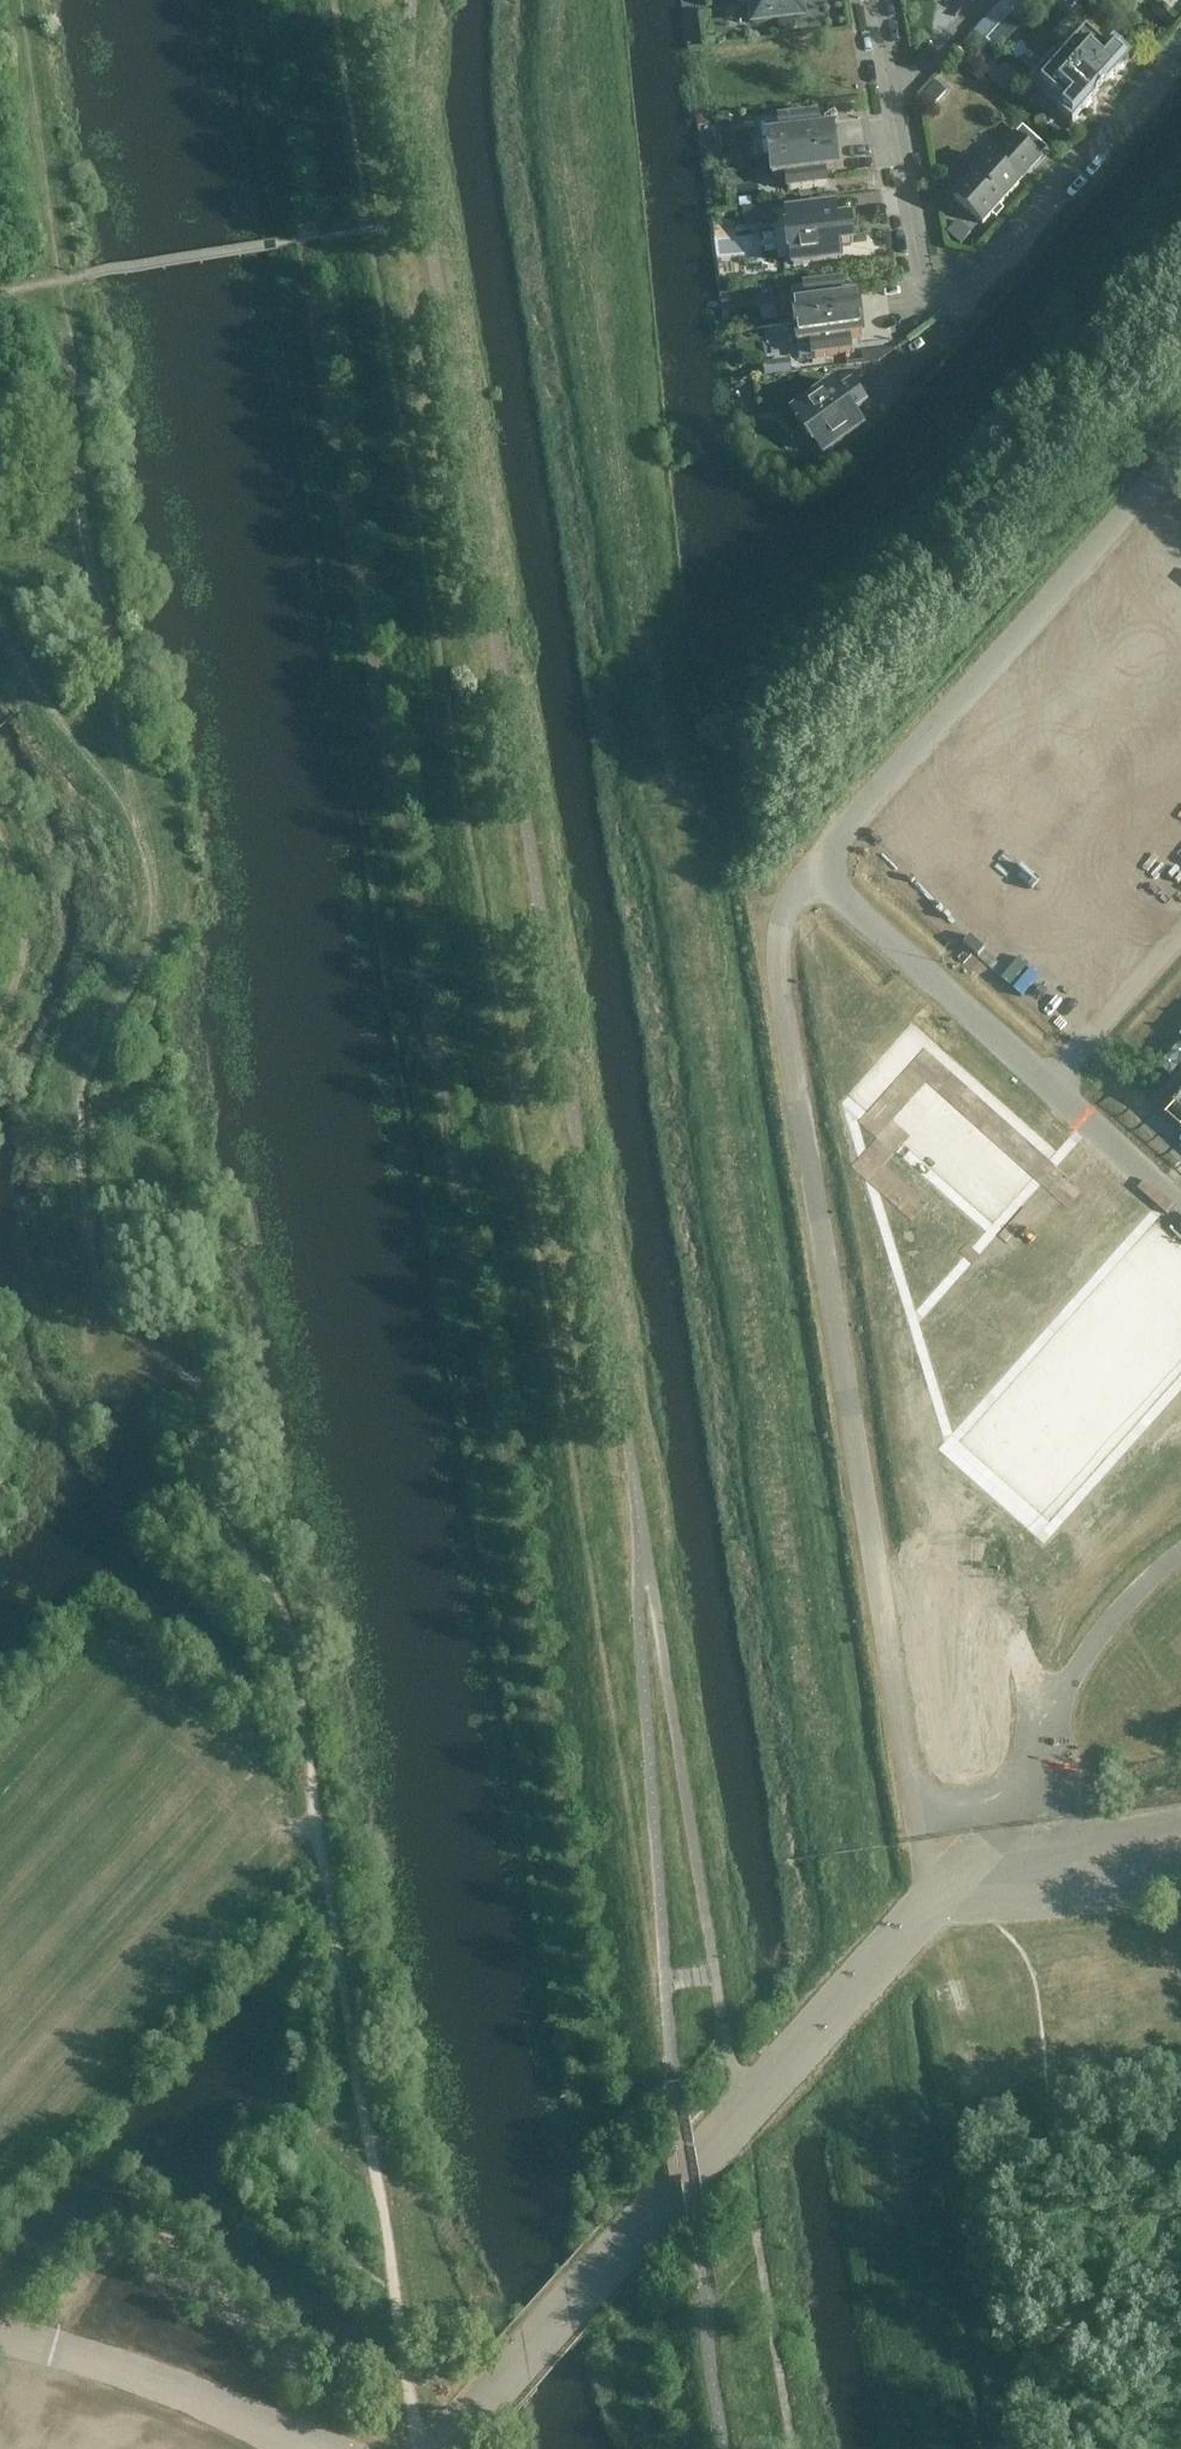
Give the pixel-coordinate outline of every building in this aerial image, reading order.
[(739,3),(751,2),(754,23),(803,17),(801,0),(739,0),(739,3)] [(1002,4),(1022,22),(1042,0),(1006,0),(1002,4)] [(1022,22),(1002,4),(979,29),(991,40),(1003,27),(1011,34),(1022,22)] [(1101,93),(1129,62),(1114,48),(1108,54),(1080,29),(1058,54),(1101,93)] [(1073,124),(1101,93),(1058,54),(1035,80),(1063,105),(1057,111),(1073,124)] [(768,136),(771,157),(835,149),(833,128),(818,129),(817,115),(781,120),(767,122),(769,136),(768,136)] [(990,159),(954,199),(983,224),(1019,184),(1017,183),(1040,158),(1015,135),(992,160),(990,159)] [(835,149),(771,157),(773,178),(788,176),(789,190),(825,186),(823,172),(838,170),(835,149)] [(801,211),(786,213),(788,228),(785,228),(788,251),(791,251),(792,265),(841,259),(839,245),(854,243),(851,220),(837,222),(835,207),(832,208),(832,203),(801,206),(801,211)] [(793,303),(796,324),(860,316),(858,295),(843,297),(842,282),(806,287),(806,288),(792,290),(794,303),(793,303)] [(860,316),(796,324),(798,345),(813,343),(815,358),(850,353),(849,339),(863,337),(860,316)] [(828,387),(825,383),(810,394),(812,398),(792,413),(800,425),(799,426),(812,445),(814,444),(823,456),(863,427),(854,415),(866,406),(852,388),(841,396),(832,384),(828,387)] [(1103,1183),(934,1380),(965,1406),(1134,1210),(1103,1183)] [(316,2260),(324,2251),(315,2242),(307,2251),(316,2260)]
